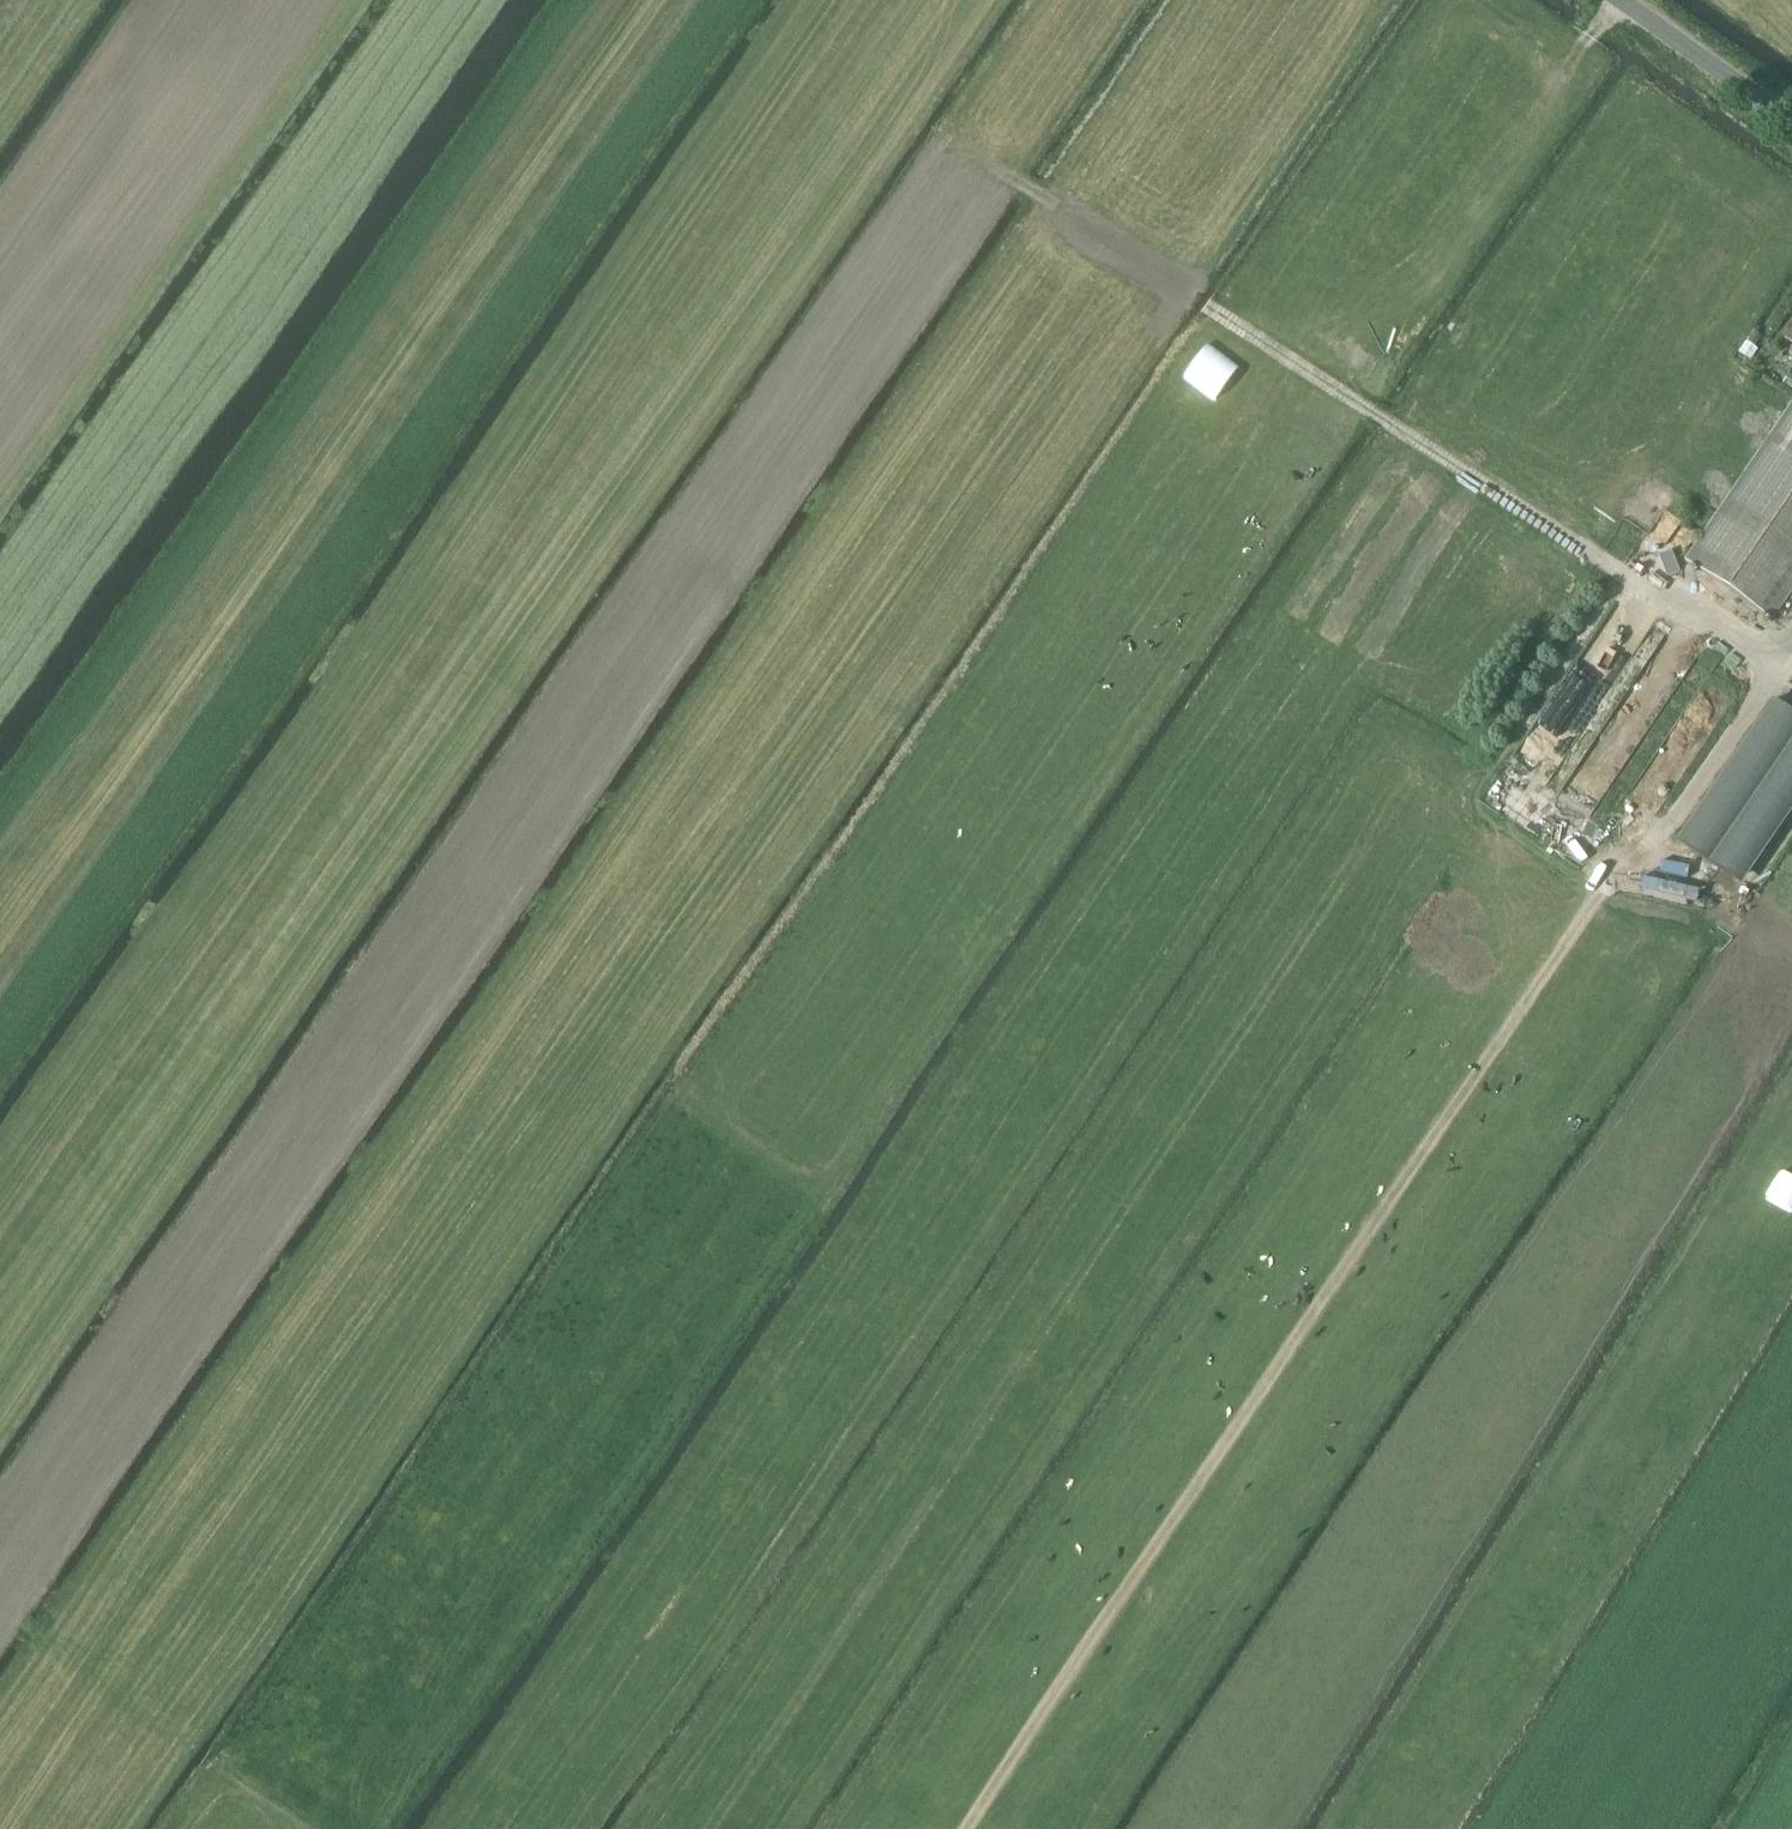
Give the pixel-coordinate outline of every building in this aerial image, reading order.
[(1686,561),(1771,620),(1791,589),(1791,404),(1686,561)] [(1679,841),(1735,879),(1791,794),(1791,714),(1774,702),(1679,841)]
